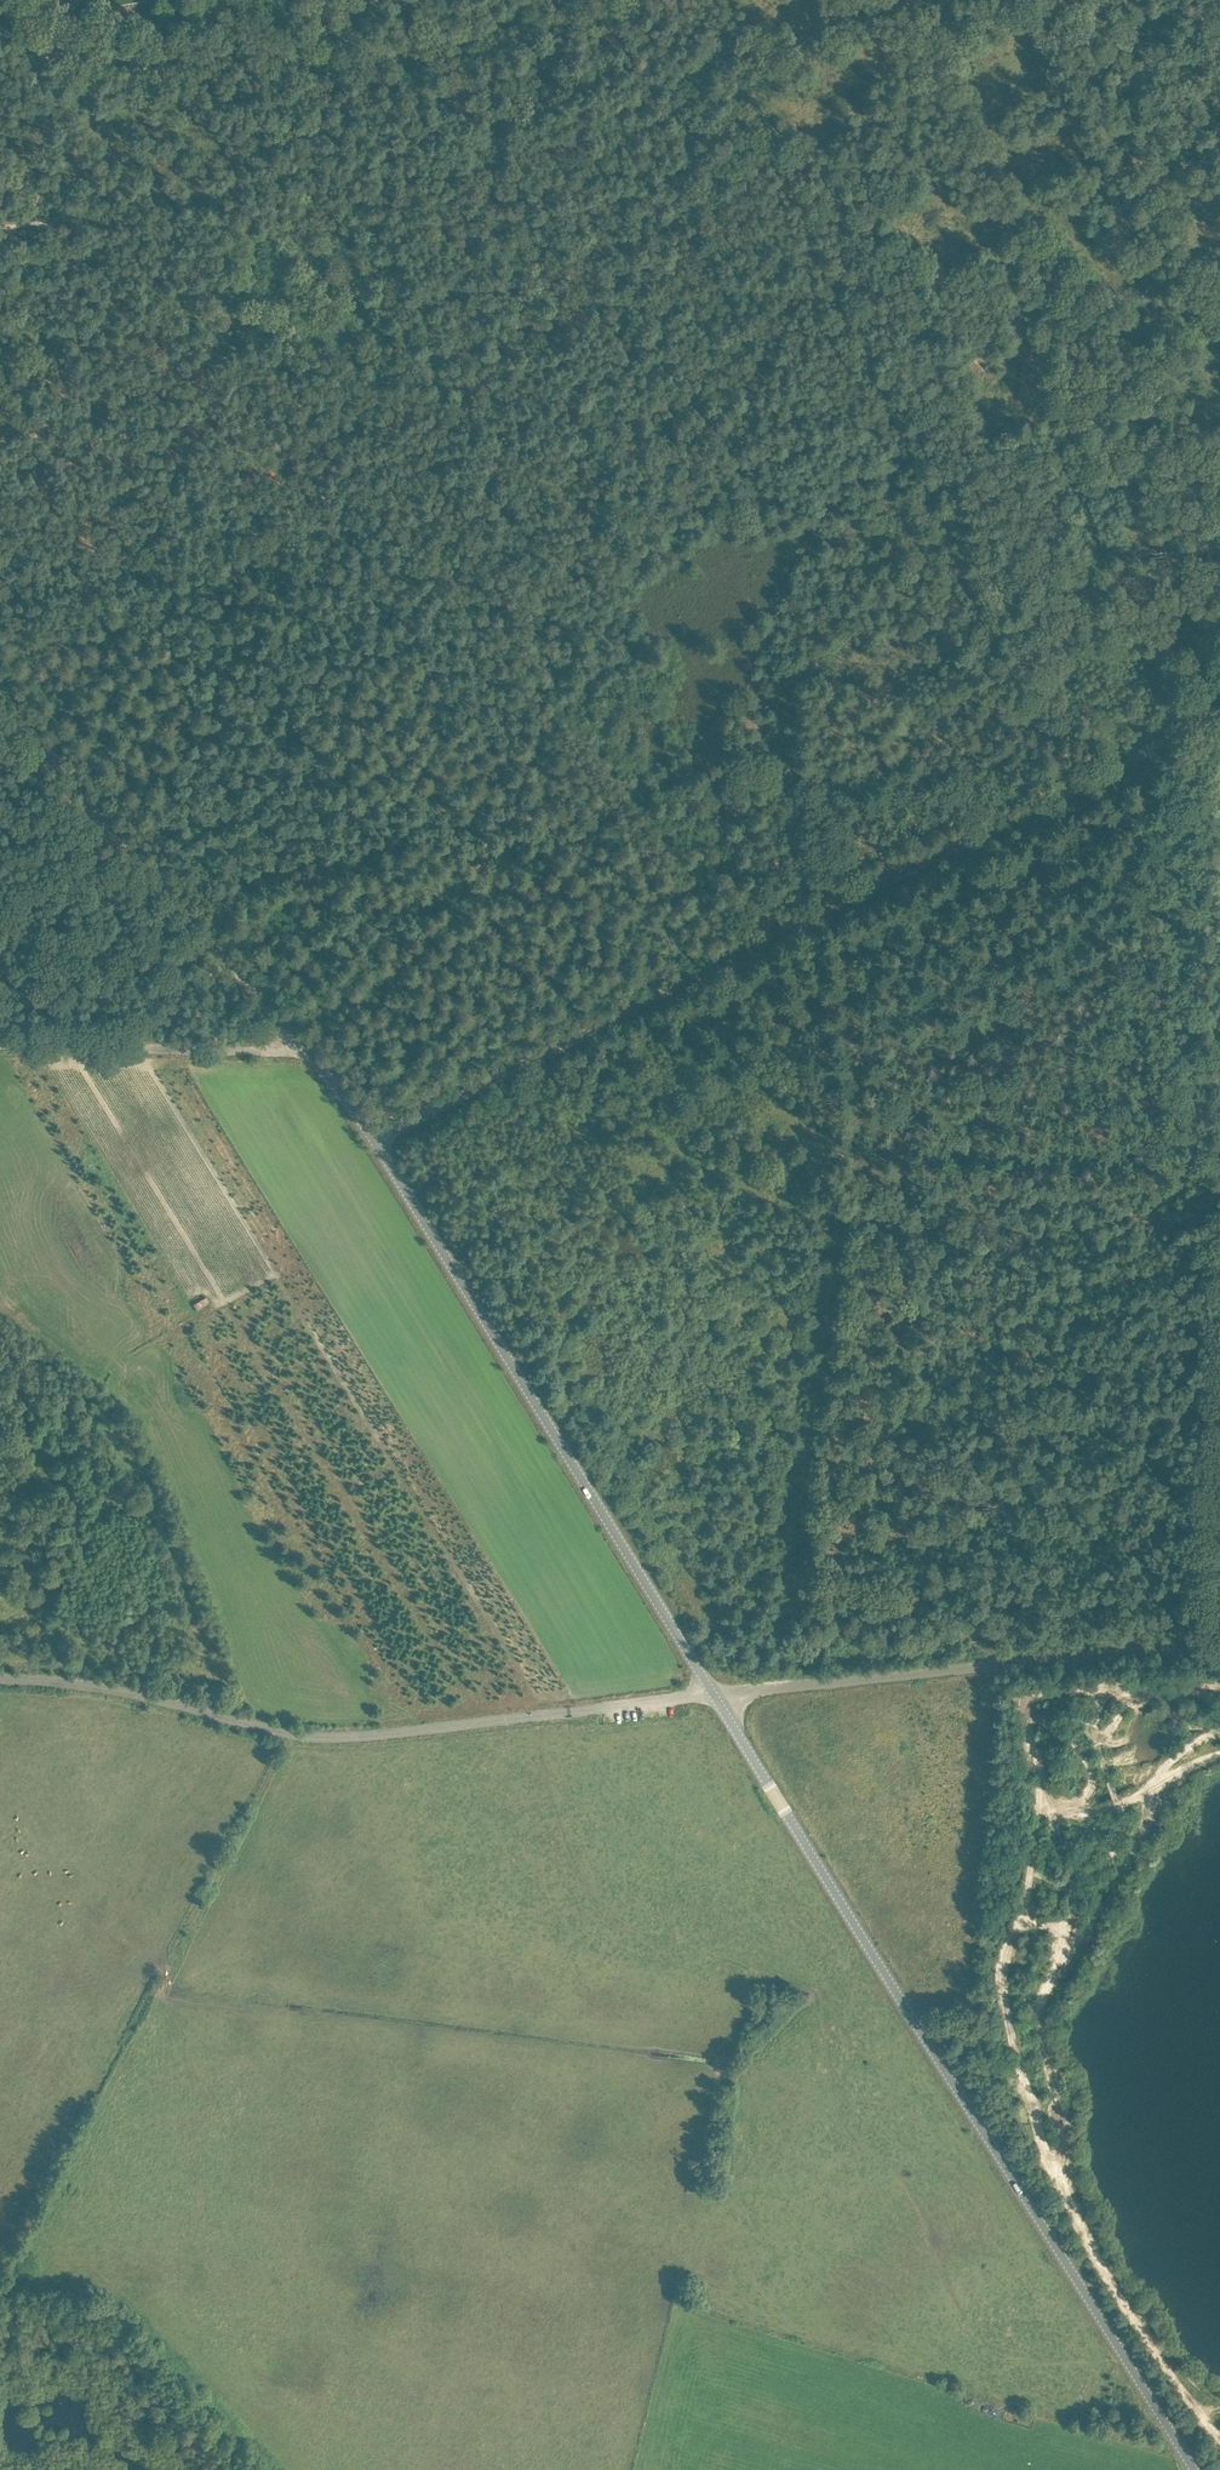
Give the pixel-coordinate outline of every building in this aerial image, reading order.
[(199,1308),(209,1301),(206,1296),(195,1302),(199,1308)] [(1169,1709),(1168,1714),(1181,1718),(1183,1713),(1169,1709)]
